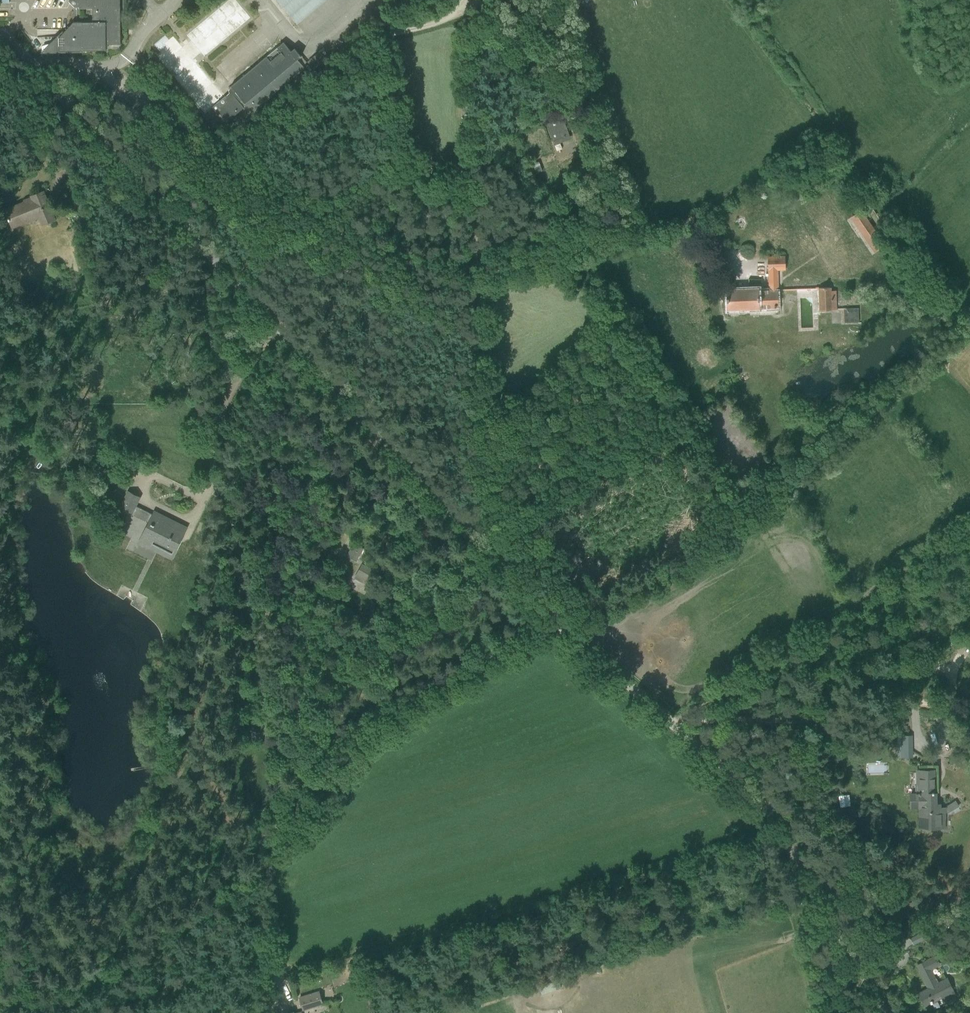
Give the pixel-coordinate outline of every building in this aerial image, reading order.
[(74,22),(73,22),(59,37),(59,51),(106,50),(106,44),(120,44),(120,0),(69,0),(69,1),(74,7),(79,7),(79,8),(92,8),(92,22),(74,22)] [(226,93),(194,54),(199,50),(205,57),(221,44),(227,51),(257,27),(251,19),(254,17),(240,0),(229,0),(181,39),(176,33),(171,38),(167,33),(154,44),(160,52),(159,53),(205,110),(226,93)] [(306,31),(342,0),(280,0),(306,31)] [(225,97),(204,114),(209,120),(215,127),(219,127),(226,121),(246,104),(252,111),(304,67),(303,66),(298,60),(297,59),(301,56),(294,48),(291,51),(289,49),(283,43),(258,64),(256,66),(236,82),(231,87),(229,88),(229,89),(228,90),(229,93),(225,97)] [(325,60),(319,52),(308,62),(314,69),(325,60)] [(584,94),(576,97),(581,108),(588,105),(584,94)] [(563,118),(553,121),(546,123),(554,144),(556,143),(554,140),(564,137),(566,136),(565,135),(566,135),(565,133),(564,134),(561,126),(565,124),(563,118)] [(42,224),(44,223),(54,219),(43,192),(32,196),(33,199),(6,210),(9,218),(8,218),(9,221),(10,220),(12,226),(31,219),(29,214),(37,211),(42,224)] [(872,205),(853,217),(874,250),(890,240),(889,238),(892,236),(872,205)] [(784,256),(767,257),(768,270),(769,270),(769,271),(784,271),(784,256)] [(819,310),(837,310),(836,291),(831,291),(831,287),(818,288),(819,310)] [(776,289),(770,290),(759,290),(759,288),(748,288),(748,289),(738,289),(726,289),(727,309),(737,309),(777,308),(776,289)] [(859,322),(859,308),(843,309),(844,323),(859,322)] [(124,501),(119,510),(130,515),(135,505),(139,497),(130,493),(128,492),(124,501)] [(148,523),(139,539),(172,556),(179,541),(184,532),(162,521),(164,517),(154,512),(153,514),(145,510),(140,519),(148,523)] [(349,556),(356,560),(362,548),(355,544),(349,556)] [(361,582),(364,577),(372,581),(377,572),(362,564),(357,573),(354,578),(361,582)] [(915,794),(910,794),(910,805),(919,805),(919,828),(919,829),(927,829),(927,830),(934,830),(934,829),(944,829),(943,812),(946,812),(946,808),(938,808),(938,804),(933,804),(932,794),(933,793),(933,770),(917,770),(918,785),(915,785),(915,794)] [(940,925),(931,929),(927,930),(926,928),(918,932),(919,934),(911,938),(914,944),(933,935),(952,926),(949,919),(939,923),(940,925)] [(947,979),(940,983),(939,983),(932,970),(941,965),(938,957),(936,958),(935,956),(928,960),(917,965),(917,966),(918,966),(926,983),(926,984),(928,983),(930,988),(920,993),(919,993),(924,1005),(925,1004),(930,1002),(931,1004),(933,1003),(932,1002),(943,996),(945,999),(954,995),(955,994),(947,979)] [(308,975),(296,978),(298,984),(310,981),(308,975)] [(303,1009),(322,1003),(319,992),(299,998),(303,1009)]
